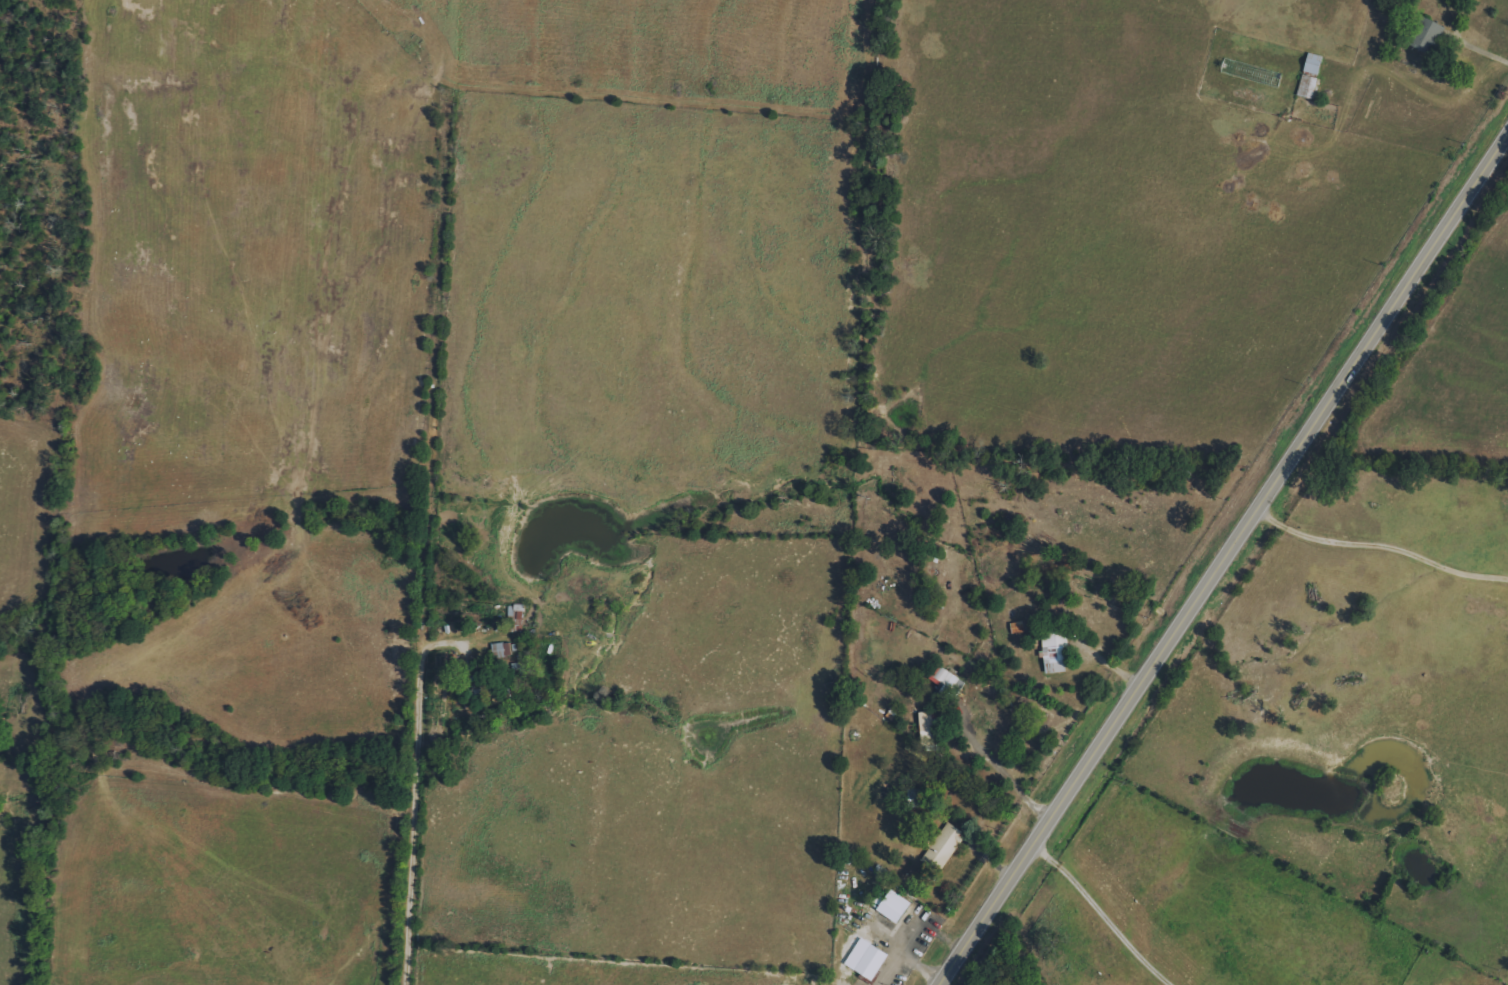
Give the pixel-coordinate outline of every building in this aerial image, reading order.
[(1408,44),(1428,55),(1444,27),(1424,16),(1408,44)] [(1322,55),(1307,53),(1304,73),(1319,75),(1322,55)] [(1317,78),(1301,75),(1297,96),(1313,99),(1317,78)] [(1042,629),(1043,673),(1066,672),(1064,628),(1042,629)] [(494,660),(512,655),(509,641),(490,646),(494,660)] [(954,697),(964,680),(938,665),(928,681),(954,697)] [(924,753),(940,751),(935,711),(918,713),(924,753)] [(888,954),(870,943),(854,969),(872,981),(888,954)]
